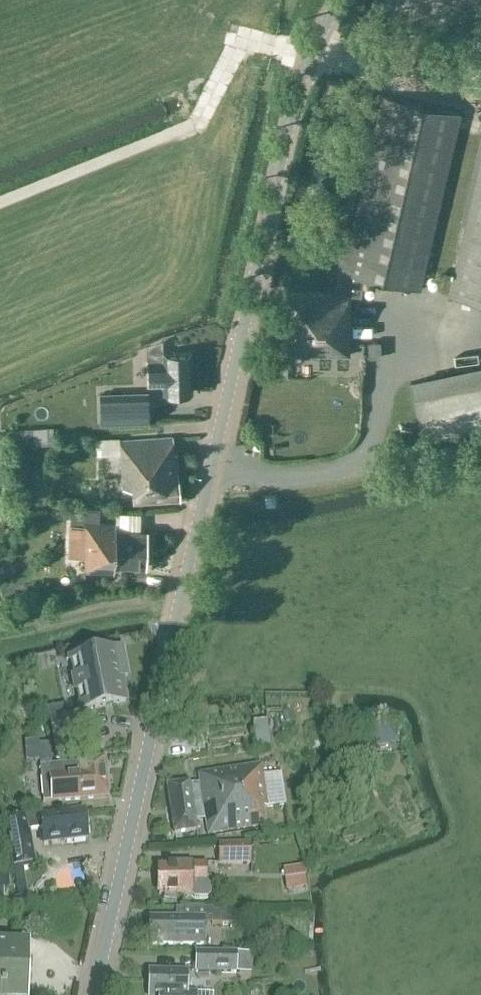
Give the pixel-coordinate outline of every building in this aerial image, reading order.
[(286,353),(308,354),(349,353),(349,310),(351,310),(351,296),(360,297),(362,289),(365,277),(420,290),(441,201),(461,113),(382,96),(349,240),(343,239),(336,271),(339,273),(335,293),(288,292),(286,353)] [(448,296),(480,304),(480,154),(448,296)] [(163,353),(164,361),(147,361),(148,386),(164,385),(164,393),(193,392),(192,352),(163,353)] [(480,431),(480,364),(410,379),(422,443),(480,431)] [(100,423),(126,422),(125,393),(99,394),(100,423)] [(88,434),(87,444),(108,445),(108,435),(88,434)] [(173,454),(172,437),(118,441),(122,489),(132,487),(132,504),(181,500),(178,454),(173,454)] [(266,505),(276,504),(275,495),(265,496),(266,505)] [(100,511),(66,509),(66,524),(87,524),(85,573),(113,573),(113,568),(144,569),(146,530),(115,529),(116,524),(99,523),(100,511)] [(121,678),(128,677),(122,650),(91,656),(89,643),(67,648),(69,660),(79,709),(94,706),(94,709),(126,703),(121,678)] [(49,720),(53,739),(54,739),(88,732),(84,713),(68,716),(49,720)] [(397,744),(397,726),(370,727),(371,746),(397,744)] [(39,767),(42,803),(107,798),(104,758),(78,761),(78,763),(39,767)] [(189,782),(166,786),(173,836),(197,832),(195,822),(205,821),(207,836),(266,828),(263,810),(268,809),(263,776),(262,765),(208,773),(200,774),(197,775),(199,785),(190,786),(189,782)] [(32,777),(20,777),(19,796),(32,796),(32,777)] [(86,840),(82,811),(41,816),(44,845),(52,844),(86,840)] [(42,827),(41,817),(26,819),(28,832),(42,830),(42,827)] [(13,866),(34,862),(26,818),(4,822),(13,866)] [(219,845),(219,865),(251,865),(251,845),(219,845)] [(34,862),(13,866),(21,905),(30,903),(24,870),(35,868),(34,862)] [(161,867),(159,897),(190,896),(194,900),(206,899),(210,896),(210,889),(207,885),(207,864),(193,864),(193,862),(175,863),(175,866),(161,867)] [(274,886),(291,886),(290,865),(273,865),(274,886)] [(149,945),(201,946),(204,946),(205,918),(202,918),(149,917),(149,945)] [(28,948),(0,947),(0,994),(26,994),(28,948)] [(186,969),(196,969),(196,974),(236,974),(237,973),(246,973),(246,953),(237,953),(237,952),(218,952),(218,954),(187,954),(186,969)] [(187,970),(148,970),(147,994),(188,994),(187,970)]
